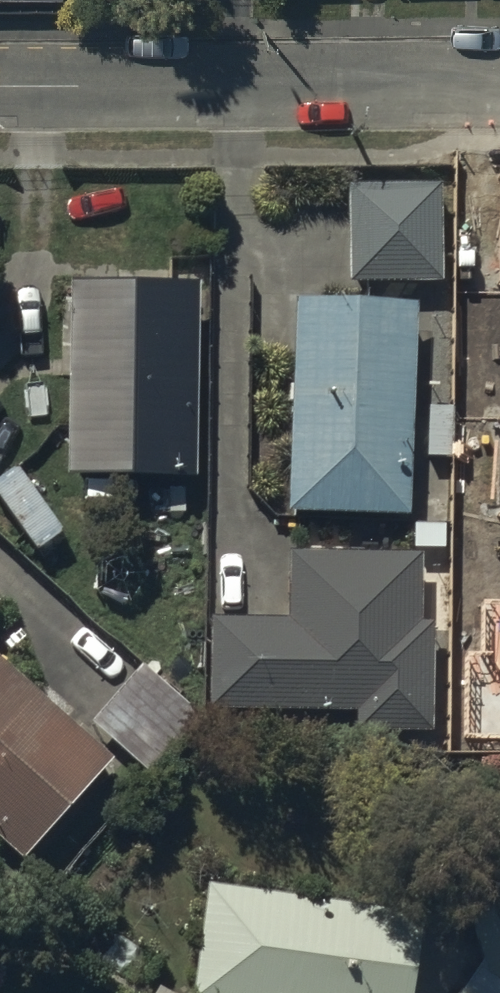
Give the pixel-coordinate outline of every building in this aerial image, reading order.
[(437,179),(347,180),(347,275),(437,274),(437,179)] [(450,237),(450,408),(499,408),(499,237),(450,237)] [(191,262),(61,260),(58,456),(189,458),(191,262)] [(415,298),(294,295),(289,508),(409,511),(415,298)] [(414,532),(281,530),(280,601),(202,600),(201,694),(425,696),(426,605),(414,605),(414,532)] [(18,853),(111,751),(0,651),(0,837),(18,853)] [(140,662),(91,716),(155,772),(203,718),(140,662)] [(499,759),(499,687),(464,687),(464,759),(499,759)] [(200,863),(183,980),(280,992),(402,992),(416,893),(200,863)]
